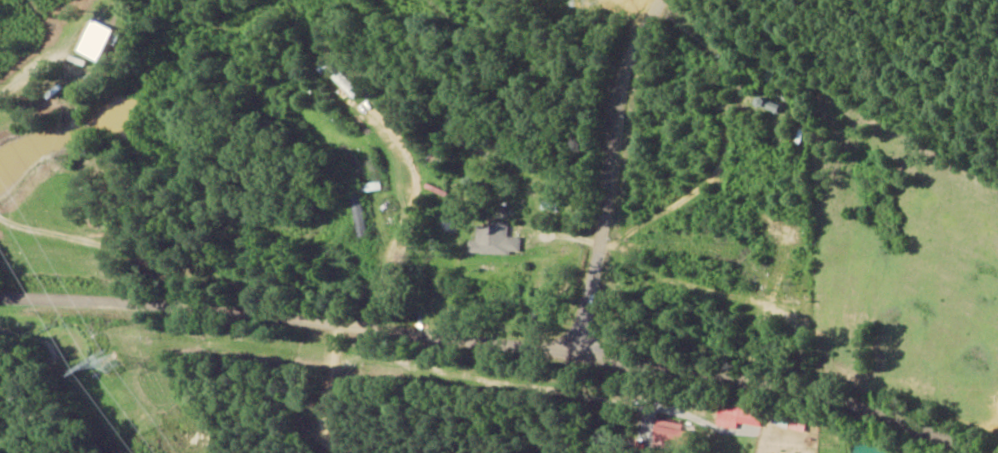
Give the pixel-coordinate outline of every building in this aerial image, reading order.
[(93,62),(110,31),(90,20),(73,51),(93,62)] [(354,237),(364,236),(358,189),(349,190),(354,237)] [(467,253),(519,255),(520,224),(489,223),(489,227),(474,226),(474,241),(467,241),(467,253)] [(734,428),(735,422),(760,427),(763,409),(717,401),(713,424),(734,428)]
